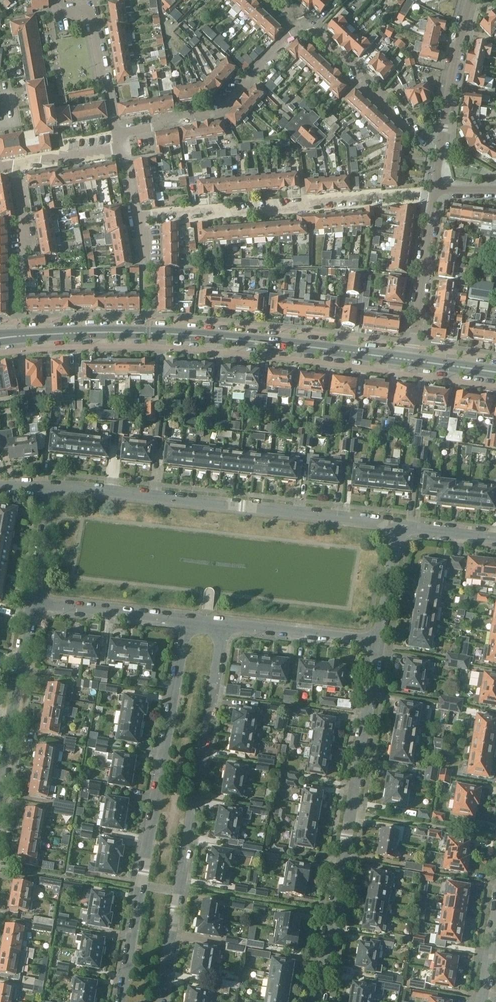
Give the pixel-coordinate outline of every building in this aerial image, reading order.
[(49,7),(48,0),(31,0),(32,7),(27,8),(28,13),(33,13),(33,11),(43,9),(43,8),(49,7)] [(109,5),(111,16),(126,14),(136,12),(135,5),(125,7),(124,0),(119,0),(120,3),(109,5)] [(158,7),(156,0),(149,0),(150,8),(158,7)] [(162,2),(169,9),(177,2),(175,0),(164,0),(162,2)] [(252,1),(251,0),(237,0),(231,6),(233,8),(231,9),(238,15),(242,11),(252,1)] [(301,3),(309,10),(313,6),(319,0),(304,0),(301,3)] [(313,6),(320,14),(331,2),(332,0),(319,0),(313,6)] [(399,15),(405,18),(414,3),(410,0),(408,0),(399,15)] [(260,8),(252,1),(242,11),(251,19),(260,8)] [(268,16),(260,8),(251,19),(257,25),(254,28),(255,29),(268,16)] [(174,10),(169,16),(177,22),(182,17),(174,10)] [(328,29),(336,36),(347,24),(343,20),(349,14),(345,11),(328,29)] [(112,23),(108,23),(108,25),(109,28),(124,25),(125,25),(128,25),(127,22),(127,19),(126,14),(111,16),(112,23)] [(396,20),(393,25),(400,28),(405,18),(399,15),(397,19),(399,20),(398,21),(396,20)] [(276,23),(268,16),(255,29),(257,31),(260,28),(266,34),(276,23)] [(421,21),(420,27),(442,32),(444,32),(446,23),(428,19),(427,22),(421,21)] [(488,19),(480,26),(491,37),(495,33),(495,34),(495,27),(488,19)] [(27,22),(12,24),(14,37),(38,32),(36,20),(27,22)] [(276,23),(266,34),(270,37),(269,39),(273,42),(284,31),(276,23)] [(332,40),(340,47),(352,35),(345,29),(348,26),(347,24),(336,36),(332,40)] [(124,25),(109,28),(110,36),(110,38),(126,36),(130,35),(130,33),(130,32),(129,33),(126,33),(124,25)] [(207,36),(212,31),(207,26),(202,31),(207,36)] [(388,27),(384,35),(390,38),(394,30),(388,27)] [(420,27),(419,30),(425,32),(424,38),(439,42),(442,32),(420,27)] [(203,36),(197,31),(194,34),(200,39),(203,36)] [(217,36),(212,31),(207,36),(213,41),(217,36)] [(38,32),(14,37),(18,36),(20,46),(40,43),(38,32)] [(352,50),(362,39),(363,40),(366,36),(365,35),(366,34),(363,32),(360,35),(360,37),(357,40),(352,35),(340,47),(348,54),(352,50)] [(126,36),(110,38),(112,46),(112,49),(128,46),(132,45),(132,43),(136,42),(135,34),(130,35),(126,36)] [(366,43),(363,40),(362,39),(352,50),(360,58),(370,46),(378,38),(374,34),(366,43)] [(189,43),(193,48),(199,42),(195,37),(192,40),(189,43)] [(416,42),(415,47),(437,52),(439,42),(424,38),(422,43),(416,42)] [(297,40),(287,51),(296,59),(306,48),(297,40)] [(40,43),(20,46),(21,52),(41,49),(40,43)] [(490,56),(491,51),(495,52),(495,47),(476,43),(474,53),(490,56)] [(128,46),(112,49),(113,57),(114,59),(130,57),(134,56),(134,54),(129,54),(128,46)] [(308,46),(306,48),(296,59),(296,60),(299,57),(303,62),(299,66),(302,69),(307,65),(317,54),(308,46)] [(186,47),(180,53),(184,58),(191,51),(186,47)] [(415,47),(414,51),(420,53),(419,58),(437,62),(439,52),(437,52),(415,47)] [(258,48),(255,51),(260,56),(261,55),(264,52),(262,49),(260,50),(258,48)] [(376,73),(388,61),(383,57),(389,51),(385,48),(368,66),(376,73)] [(41,49),(21,52),(23,62),(42,59),(41,49)] [(255,51),(249,57),(255,62),(260,56),(255,51)] [(469,52),(467,62),(483,66),(485,58),(489,59),(490,56),(474,53),(469,52)] [(307,65),(315,73),(325,62),(317,54),(307,65)] [(178,55),(171,62),(176,66),(182,60),(178,55)] [(238,56),(234,61),(235,61),(235,62),(240,66),(241,67),(245,62),(243,60),(240,57),(238,56)] [(130,57),(114,59),(116,69),(131,67),(136,66),(139,66),(138,60),(131,62),(130,57)] [(391,64),(388,61),(376,73),(384,80),(395,68),(401,62),(397,58),(396,60),(396,59),(391,64)] [(42,59),(23,62),(24,69),(44,65),(42,59)] [(231,76),(238,69),(227,59),(222,64),(218,61),(216,63),(231,76)] [(325,62),(315,73),(324,81),(334,70),(325,62)] [(483,66),(467,62),(465,73),(470,74),(485,77),(486,75),(482,74),(483,66)] [(224,83),(231,76),(216,63),(215,64),(218,67),(213,73),(224,83)] [(44,65),(24,69),(26,78),(45,75),(44,65)] [(131,67),(116,69),(118,84),(124,83),(138,81),(138,77),(137,75),(140,74),(139,66),(136,66),(131,67)] [(273,68),(265,76),(274,84),(280,77),(276,73),(277,72),(273,68)] [(342,78),(334,70),(324,81),(332,89),(340,80),(342,78)] [(217,91),(224,83),(213,73),(208,79),(204,76),(203,77),(217,91)] [(484,83),(485,77),(470,74),(467,85),(492,90),(493,84),(484,83)] [(45,75),(26,78),(27,85),(46,82),(45,75)] [(211,98),(217,91),(203,77),(201,79),(204,82),(203,84),(205,99),(211,98)] [(273,84),(269,89),(272,92),(284,80),(280,77),(274,84),(273,84)] [(416,87),(422,104),(431,101),(428,95),(431,94),(426,79),(423,80),(424,84),(416,87)] [(196,100),(205,99),(203,84),(197,85),(196,80),(192,81),(196,100)] [(340,80),(332,89),(330,91),(339,99),(349,88),(340,80)] [(196,100),(192,81),(191,81),(192,86),(184,87),(186,102),(196,100)] [(270,81),(265,86),(269,89),(273,84),(270,81)] [(27,85),(26,85),(31,115),(34,132),(35,139),(49,136),(58,135),(57,128),(61,128),(72,126),(69,108),(69,109),(68,109),(69,109),(54,112),(54,111),(50,112),(49,108),(46,89),(48,89),(47,82),(46,82),(27,85)] [(177,104),(186,102),(184,87),(177,88),(176,84),(173,84),(177,104)] [(248,93),(261,106),(263,104),(260,101),(266,95),(256,85),(248,93)] [(411,101),(413,107),(422,104),(416,87),(408,90),(406,86),(404,87),(405,91),(404,91),(408,102),(411,101)] [(84,91),(69,94),(69,95),(70,99),(94,94),(93,90),(84,91)] [(354,109),(364,98),(363,97),(364,95),(362,93),(361,95),(355,90),(345,101),(354,109)] [(160,98),(158,98),(161,114),(175,111),(172,97),(173,97),(173,96),(172,96),(171,91),(160,93),(160,98)] [(260,108),(261,106),(248,93),(241,101),(251,111),(257,105),(260,108)] [(466,94),(464,105),(480,107),(481,102),(490,103),(490,97),(466,94)] [(286,105),(291,100),(287,97),(282,102),(286,105)] [(151,115),(161,114),(158,98),(145,100),(147,113),(150,112),(151,115)] [(364,98),(354,109),(363,118),(373,106),(367,101),(369,99),(367,98),(365,99),(364,98)] [(131,101),(133,115),(147,113),(145,100),(140,101),(140,99),(131,101)] [(128,103),(117,105),(119,118),(133,115),(131,101),(127,101),(128,103)] [(251,111),(241,101),(233,109),(247,122),(249,120),(245,117),(251,111)] [(307,113),(310,110),(312,107),(305,101),(300,107),(307,113)] [(105,102),(95,104),(98,121),(108,119),(105,102)] [(95,104),(87,105),(90,123),(98,121),(95,104)] [(87,105),(78,107),(81,124),(90,123),(87,105)] [(464,105),(462,122),(479,121),(479,115),(486,115),(487,109),(483,109),(480,109),(480,107),(464,105)] [(373,106),(363,118),(371,125),(381,114),(380,113),(381,111),(379,110),(378,111),(373,106)] [(78,107),(69,108),(72,126),(81,124),(78,107)] [(240,130),(247,122),(233,109),(226,117),(236,126),(240,130)] [(319,126),(316,122),(319,119),(313,113),(309,117),(302,111),(286,129),(293,136),(291,139),(296,143),(297,142),(304,148),(304,147),(307,149),(315,149),(325,139),(326,138),(316,129),(319,126)] [(291,119),(286,113),(282,117),(288,123),(291,119)] [(380,133),(390,122),(384,117),(386,115),(384,114),(382,115),(381,114),(371,125),(367,128),(368,129),(367,129),(369,131),(370,130),(375,135),(379,133),(380,133)] [(339,121),(336,118),(332,115),(324,123),(322,126),(329,132),(336,124),(339,121)] [(284,118),(281,122),(286,127),(289,123),(284,118)] [(462,122),(465,127),(460,129),(465,139),(479,132),(477,128),(480,126),(477,121),(479,121),(462,122)] [(227,140),(223,122),(213,123),(216,141),(216,142),(227,140)] [(395,127),(390,122),(380,133),(387,141),(403,136),(397,131),(398,130),(397,128),(396,126),(395,127)] [(208,143),(216,141),(213,123),(202,125),(204,139),(208,139),(208,143)] [(339,128),(336,124),(329,132),(330,133),(331,132),(334,135),(335,134),(335,133),(339,128)] [(191,127),(194,146),(197,145),(196,141),(204,139),(202,125),(191,127)] [(181,129),(183,143),(187,142),(188,147),(194,146),(191,127),(181,129)] [(166,131),(169,147),(180,145),(178,129),(166,131)] [(162,148),(169,147),(166,131),(155,133),(157,147),(156,147),(158,155),(163,154),(162,148)] [(0,138),(0,160),(27,155),(26,148),(37,146),(40,146),(41,153),(51,151),(49,136),(35,139),(34,132),(32,133),(24,134),(0,138)] [(470,149),(475,146),(484,142),(489,139),(487,134),(482,137),(479,132),(465,139),(470,149)] [(387,141),(387,148),(402,150),(403,142),(402,142),(403,136),(387,141)] [(484,142),(475,146),(477,151),(489,158),(495,146),(493,144),(490,148),(487,146),(484,142)] [(37,146),(26,148),(27,155),(39,153),(41,153),(40,146),(37,146)] [(381,156),(386,157),(401,159),(402,150),(387,148),(386,152),(382,151),(381,156)] [(386,157),(385,166),(400,168),(401,159),(386,157)] [(157,163),(156,158),(148,159),(148,160),(134,163),(136,173),(156,170),(155,168),(151,168),(151,164),(157,163)] [(118,177),(115,161),(104,163),(107,179),(118,177)] [(104,163),(93,165),(96,181),(102,180),(103,184),(108,183),(107,179),(104,163)] [(96,181),(93,165),(82,167),(85,183),(86,188),(91,187),(90,182),(96,181)] [(359,174),(359,166),(351,167),(352,174),(359,174)] [(399,177),(400,168),(385,166),(384,173),(379,172),(379,174),(399,177)] [(74,185),(85,183),(82,167),(71,169),(74,185)] [(49,169),(37,171),(39,187),(51,185),(49,173),(49,169)] [(62,187),(74,185),(71,169),(60,171),(62,187)] [(290,170),(288,170),(290,189),(300,189),(300,188),(298,169),(290,170)] [(156,170),(136,173),(137,184),(153,182),(158,181),(156,170)] [(252,170),(248,171),(248,173),(249,193),(259,192),(258,177),(258,170),(252,170)] [(285,170),(278,171),(278,175),(280,190),(290,189),(288,170),(285,170)] [(26,172),(28,189),(39,187),(37,171),(26,173),(26,172)] [(51,189),(62,187),(60,171),(50,173),(50,172),(49,173),(51,185),(51,189)] [(270,171),(268,172),(269,191),(280,190),(278,175),(271,176),(270,171)] [(228,175),(227,175),(229,194),(239,193),(238,179),(230,179),(230,177),(232,177),(232,172),(228,172),(228,175)] [(266,176),(258,177),(259,192),(269,191),(268,172),(266,172),(265,172),(266,176)] [(245,178),(238,179),(239,193),(249,193),(248,173),(245,174),(245,178)] [(328,193),(339,192),(337,174),(335,174),(335,173),(326,174),(328,193)] [(317,194),(328,193),(326,174),(318,174),(318,175),(316,176),(317,194)] [(340,174),(337,174),(339,192),(350,191),(350,188),(349,177),(340,178),(340,174)] [(397,187),(399,177),(379,174),(379,176),(383,177),(382,185),(397,187)] [(225,180),(218,180),(219,195),(229,194),(227,175),(225,175),(225,180)] [(0,178),(0,188),(10,186),(8,176),(0,178)] [(210,176),(207,177),(209,196),(219,195),(218,180),(210,181),(210,176)] [(306,195),(317,194),(316,176),(314,176),(314,180),(305,181),(306,195)] [(205,181),(198,182),(198,186),(198,191),(199,197),(209,196),(207,177),(205,177),(205,181)] [(153,182),(137,184),(139,194),(159,191),(159,189),(155,190),(153,182)] [(11,195),(10,186),(0,188),(0,197),(11,195)] [(159,191),(139,194),(141,205),(152,203),(153,209),(158,208),(157,202),(155,194),(160,193),(159,191)] [(13,204),(11,195),(0,197),(0,206),(13,204)] [(103,203),(99,204),(100,211),(104,210),(106,220),(121,217),(120,210),(124,210),(123,204),(104,207),(104,203),(103,203)] [(391,207),(390,211),(397,213),(396,217),(415,220),(417,203),(416,208),(411,207),(411,209),(392,207),(391,207)] [(7,214),(7,219),(15,217),(13,204),(0,206),(0,215),(7,214)] [(443,221),(442,224),(446,225),(447,222),(455,223),(456,220),(458,221),(457,225),(459,225),(461,215),(461,216),(462,211),(461,211),(462,207),(452,205),(451,211),(450,211),(450,212),(448,212),(447,219),(443,218),(443,221)] [(459,228),(458,233),(462,233),(464,226),(462,226),(463,221),(471,223),(473,208),(462,207),(461,211),(462,211),(461,216),(461,215),(459,225),(460,225),(459,228)] [(365,212),(360,212),(361,227),(370,226),(370,224),(373,223),(374,219),(374,216),(373,208),(365,209),(365,212)] [(473,208),(471,223),(479,224),(479,228),(481,229),(482,219),(483,219),(484,215),(482,215),(483,210),(473,208)] [(481,229),(480,230),(481,230),(486,230),(486,231),(489,232),(489,231),(491,231),(492,231),(492,230),(491,230),(494,212),(484,210),(483,210),(482,215),(484,215),(483,219),(482,219),(481,229)] [(359,213),(351,213),(353,231),(352,236),(357,237),(358,231),(362,231),(361,227),(360,212),(359,213)] [(51,213),(35,215),(37,226),(57,222),(57,220),(52,221),(51,213)] [(349,213),(342,214),(344,229),(350,228),(350,232),(353,231),(351,213),(349,213)] [(336,215),(333,215),(335,234),(338,233),(344,233),(344,229),(342,214),(336,215)] [(294,223),(291,223),(292,236),(295,235),(307,234),(306,225),(308,225),(308,215),(297,216),(298,223),(294,223)] [(313,215),(308,215),(308,225),(315,224),(316,235),(319,235),(319,231),(325,230),(324,216),(313,216),(313,215)] [(333,215),(324,216),(325,230),(326,234),(333,234),(335,234),(333,215)] [(121,217),(106,220),(107,232),(127,228),(126,226),(123,227),(121,217)] [(396,217),(396,222),(398,222),(397,226),(413,229),(415,220),(396,217)] [(57,222),(37,226),(39,236),(55,234),(59,233),(57,222)] [(282,224),(278,224),(279,237),(279,242),(284,242),(292,241),(292,236),(291,223),(282,224)] [(206,224),(197,225),(199,243),(211,242),(215,242),(214,230),(210,230),(207,230),(206,224)] [(270,225),(265,225),(266,238),(271,237),(279,237),(278,224),(270,225)] [(179,225),(163,225),(163,236),(183,236),(183,233),(179,233),(179,225)] [(258,226),(252,226),(253,239),(259,238),(261,238),(266,238),(265,225),(258,226)] [(246,227),(240,228),(241,248),(247,248),(246,239),(247,239),(253,239),(252,226),(246,227)] [(395,230),(394,235),(412,238),(413,229),(397,226),(397,230),(395,230)] [(80,228),(73,229),(75,240),(82,238),(80,228)] [(127,228),(107,232),(108,235),(111,234),(113,244),(129,241),(127,228)] [(234,228),(227,229),(228,241),(229,247),(236,246),(240,245),(240,248),(241,248),(240,228),(234,228)] [(222,229),(214,230),(215,242),(216,252),(220,252),(219,242),(223,241),(228,241),(227,229),(222,229)] [(445,233),(443,244),(448,245),(448,244),(448,243),(455,244),(455,245),(460,246),(465,247),(466,236),(459,235),(445,233)] [(55,234),(39,236),(41,247),(61,243),(60,241),(60,237),(55,238),(55,234)] [(90,235),(83,236),(85,247),(92,247),(90,235)] [(394,235),(394,240),(396,240),(395,244),(411,246),(412,238),(394,235)] [(183,236),(163,236),(163,247),(179,247),(179,238),(183,238),(183,236)] [(129,241),(113,244),(115,256),(131,253),(129,241)] [(61,243),(41,247),(43,257),(51,256),(58,254),(57,246),(61,245),(61,243)] [(443,244),(442,255),(456,257),(459,257),(460,252),(464,252),(465,247),(460,246),(455,245),(455,244),(448,243),(448,244),(448,245),(443,244)] [(386,247),(385,252),(388,252),(391,253),(410,255),(411,246),(395,244),(395,249),(392,248),(391,248),(386,247)] [(179,247),(163,247),(163,257),(183,257),(183,254),(179,254),(179,247)] [(481,249),(480,258),(485,258),(487,259),(487,257),(488,250),(486,250),(481,249)] [(131,253),(115,256),(117,268),(133,265),(131,253)] [(391,257),(393,258),(392,262),(408,264),(410,255),(391,253),(391,257)] [(349,255),(349,260),(349,267),(349,270),(350,270),(359,270),(360,259),(358,259),(359,255),(349,255)] [(442,255),(441,265),(445,265),(445,267),(452,268),(452,267),(459,268),(464,269),(465,266),(465,264),(455,263),(456,257),(442,255)] [(30,269),(27,270),(28,272),(33,271),(38,270),(38,267),(46,266),(45,260),(51,259),(51,256),(43,257),(28,259),(30,269)] [(94,257),(88,258),(90,268),(96,268),(94,257)] [(183,257),(163,257),(164,268),(179,268),(179,259),(184,259),(183,257)] [(303,257),(293,257),(293,260),(293,266),(303,266),(303,257)] [(387,266),(386,271),(389,271),(407,273),(408,264),(392,262),(392,266),(387,266)] [(441,265),(439,276),(458,279),(458,273),(459,270),(459,268),(452,267),(452,268),(445,267),(445,265),(441,265)] [(0,269),(0,278),(8,278),(8,268),(0,269)] [(164,270),(157,270),(157,281),(178,281),(178,278),(173,278),(173,270),(164,270)] [(346,302),(345,306),(356,308),(357,308),(357,310),(361,310),(363,298),(364,292),(360,292),(362,277),(366,278),(367,270),(366,270),(359,270),(350,270),(347,293),(347,294),(351,294),(350,299),(349,299),(347,300),(346,301),(346,302)] [(60,271),(49,271),(49,278),(56,278),(56,279),(61,279),(60,275),(60,271)] [(390,277),(388,289),(404,292),(406,280),(402,279),(402,275),(391,274),(390,277)] [(8,286),(8,278),(0,278),(0,287),(8,286)] [(223,287),(221,309),(231,310),(232,310),(233,305),(231,305),(231,301),(232,301),(234,279),(231,279),(231,284),(230,287),(228,287),(228,288),(223,287)] [(231,301),(231,305),(233,305),(232,310),(231,310),(242,311),(243,297),(239,296),(240,286),(237,285),(238,279),(234,279),(232,301),(231,301)] [(470,291),(468,298),(480,300),(491,302),(494,284),(491,284),(487,283),(480,282),(471,280),(469,291),(470,291)] [(178,281),(157,281),(157,292),(174,292),(173,283),(178,283),(178,281)] [(294,301),(292,315),(304,316),(304,312),(303,312),(303,307),(304,307),(306,286),(306,283),(301,282),(300,295),(299,302),(294,301)] [(439,294),(438,294),(443,295),(443,294),(451,295),(451,296),(457,296),(461,297),(466,297),(467,294),(457,293),(453,292),(454,290),(454,284),(440,282),(439,294)] [(94,285),(83,286),(83,291),(83,307),(90,307),(90,310),(95,310),(95,294),(95,291),(94,285)] [(8,297),(8,286),(0,287),(0,297),(8,297)] [(303,307),(303,312),(304,312),(304,316),(314,317),(315,303),(309,303),(310,296),(309,296),(310,287),(306,286),(304,307),(303,307)] [(210,298),(210,303),(212,303),(211,308),(221,309),(223,287),(218,287),(218,289),(216,289),(212,289),(211,298),(210,298)] [(201,292),(200,308),(211,309),(211,308),(212,303),(210,303),(210,298),(211,298),(212,289),(210,289),(201,288),(201,292)] [(381,288),(380,295),(387,296),(386,301),(403,303),(404,292),(388,289),(381,288)] [(77,292),(71,292),(71,295),(72,311),(76,311),(76,307),(83,307),(83,291),(77,292)] [(252,307),(252,313),(263,314),(264,302),(268,302),(268,292),(254,291),(254,293),(253,302),(254,302),(254,307),(252,307)] [(270,299),(269,306),(272,306),(271,315),(283,316),(283,314),(283,310),(281,310),(282,305),(283,305),(284,292),(279,291),(278,294),(270,294),(270,299)] [(174,292),(157,292),(158,300),(158,302),(178,302),(178,300),(174,300),(174,292)] [(243,297),(242,311),(252,311),(251,313),(252,313),(252,307),(254,307),(254,302),(253,302),(254,293),(254,292),(249,292),(248,292),(248,297),(243,297)] [(282,305),(281,310),(283,310),(283,314),(292,315),(294,301),(295,293),(284,292),(283,305),(282,305)] [(140,293),(128,294),(129,310),(140,309),(140,293)] [(106,294),(95,294),(95,310),(106,310),(106,294)] [(117,294),(106,294),(106,310),(117,310),(117,294)] [(128,294),(117,294),(117,310),(129,310),(128,294)] [(438,294),(437,305),(454,307),(456,298),(457,298),(457,296),(451,296),(451,295),(443,294),(443,295),(438,294)] [(38,295),(26,295),(26,311),(38,311),(38,295)] [(49,295),(38,295),(38,311),(49,311),(49,295)] [(61,295),(49,295),(49,311),(61,311),(61,295)] [(71,295),(61,295),(61,311),(72,311),(71,295)] [(315,303),(314,317),(323,318),(324,314),(325,314),(326,309),(325,309),(326,296),(321,295),(320,304),(315,303)] [(323,318),(323,320),(335,321),(336,309),(338,309),(339,300),(331,300),(332,297),(331,296),(331,295),(328,295),(328,296),(326,296),(325,309),(326,309),(325,314),(324,314),(323,318)] [(9,307),(8,297),(0,297),(0,307),(9,307)] [(178,302),(158,302),(158,313),(174,313),(174,304),(178,304),(178,302)] [(437,305),(435,316),(440,316),(440,315),(445,316),(444,317),(454,318),(454,315),(450,315),(450,313),(454,313),(454,307),(437,305)] [(345,306),(342,325),(344,325),(343,326),(349,327),(350,326),(354,327),(357,310),(357,308),(356,308),(345,306)] [(0,307),(0,316),(9,316),(9,307),(0,307)] [(377,314),(374,331),(387,332),(389,316),(389,311),(382,310),(381,315),(377,314)] [(365,313),(363,329),(374,331),(377,314),(367,313),(365,313)] [(435,316),(434,326),(448,328),(449,319),(454,320),(454,318),(444,317),(445,316),(440,315),(440,316),(435,316)] [(389,316),(387,332),(398,334),(401,317),(389,316)] [(483,341),(494,343),(495,343),(495,338),(494,338),(494,333),(495,333),(495,327),(495,320),(492,319),(491,328),(485,327),(483,341)] [(463,325),(461,339),(473,341),(473,339),(474,334),(472,334),(473,330),(475,321),(469,320),(468,326),(463,325)] [(473,330),(472,334),(474,334),(473,339),(473,341),(473,340),(483,341),(485,327),(479,326),(480,322),(475,321),(473,330)] [(430,335),(430,337),(431,337),(432,337),(445,339),(457,341),(459,329),(448,328),(434,326),(433,326),(432,332),(431,332),(430,335)] [(53,379),(46,380),(46,388),(46,403),(53,403),(63,404),(62,384),(70,384),(70,385),(75,384),(75,376),(69,376),(69,360),(67,360),(67,359),(62,359),(62,360),(52,361),(53,379)] [(7,392),(19,390),(13,361),(5,363),(0,364),(0,393),(7,392)] [(42,361),(26,361),(26,385),(28,385),(28,388),(46,388),(46,380),(43,380),(42,362),(42,361)] [(91,364),(90,376),(91,376),(91,381),(101,381),(100,387),(101,387),(101,381),(103,381),(103,371),(104,371),(104,366),(102,366),(102,361),(92,361),(91,361),(90,364),(91,364)] [(101,381),(101,387),(105,387),(105,381),(116,381),(116,361),(102,361),(102,366),(104,366),(104,371),(103,371),(103,381),(101,381)] [(116,361),(116,381),(126,381),(128,381),(128,371),(129,371),(129,367),(127,366),(127,361),(116,361)] [(126,381),(125,393),(130,393),(130,380),(140,381),(140,376),(141,376),(141,361),(140,361),(127,361),(127,366),(129,367),(129,371),(128,371),(128,381),(126,381)] [(141,361),(141,376),(154,377),(155,365),(149,365),(149,364),(149,361),(141,361)] [(164,369),(164,380),(169,380),(169,382),(176,382),(177,363),(176,363),(175,363),(172,362),(171,363),(169,363),(165,363),(165,365),(164,369)] [(177,363),(176,382),(188,383),(188,381),(189,364),(177,363)] [(200,382),(200,390),(213,390),(213,382),(214,367),(209,366),(209,365),(208,365),(208,364),(202,363),(202,365),(201,365),(200,382)] [(79,374),(79,381),(81,381),(81,386),(84,386),(84,381),(91,381),(91,376),(90,376),(91,364),(90,364),(82,364),(82,368),(79,368),(79,374)] [(189,364),(188,381),(200,382),(201,365),(189,364)] [(222,369),(221,387),(233,388),(235,368),(235,367),(234,367),(233,366),(230,366),(228,367),(227,367),(222,367),(222,369)] [(233,388),(233,394),(244,395),(245,391),(247,369),(235,368),(233,388)] [(247,369),(245,391),(258,392),(260,373),(260,369),(255,369),(255,368),(249,368),(247,368),(247,369)] [(267,387),(266,394),(278,395),(279,389),(281,371),(277,371),(277,370),(271,369),(271,370),(269,370),(267,387)] [(278,395),(278,396),(290,397),(291,390),(293,373),(291,372),(292,371),(284,370),(284,372),(281,371),(279,389),(278,395)] [(298,385),(297,396),(306,397),(311,397),(312,392),(314,375),(308,374),(307,373),(304,372),(303,374),(301,373),(300,385),(298,385)] [(314,375),(312,392),(317,392),(317,394),(322,395),(322,393),(323,393),(325,376),(324,376),(324,375),(319,374),(319,376),(314,375)] [(333,377),(331,394),(343,395),(345,378),(333,377)] [(345,378),(343,395),(356,397),(358,380),(345,378)] [(366,382),(363,397),(375,398),(378,381),(371,380),(371,382),(366,382)] [(378,381),(375,398),(387,400),(389,385),(384,384),(384,382),(378,381)] [(398,385),(394,408),(404,409),(408,385),(401,384),(401,386),(398,385)] [(408,385),(404,409),(409,410),(408,415),(413,416),(417,388),(414,388),(415,386),(408,385)] [(140,386),(140,396),(144,396),(154,397),(154,390),(153,390),(150,386),(140,386)] [(422,412),(422,413),(433,415),(434,412),(434,408),(437,389),(429,388),(429,389),(425,388),(423,406),(422,412)] [(215,389),(214,403),(222,403),(223,389),(215,389)] [(434,408),(434,412),(440,413),(439,416),(441,419),(440,429),(447,430),(449,418),(451,403),(447,403),(449,392),(445,391),(445,390),(437,389),(434,408)] [(90,392),(90,420),(98,420),(98,421),(102,421),(102,418),(102,411),(103,392),(90,392)] [(21,405),(27,405),(30,405),(29,393),(21,393),(21,405)] [(454,411),(454,413),(459,414),(460,411),(467,412),(469,395),(468,395),(466,393),(464,393),(462,394),(457,393),(454,411)] [(467,412),(466,418),(477,420),(478,414),(481,396),(480,396),(480,397),(479,397),(479,396),(478,395),(475,395),(474,396),(469,395),(467,412)] [(481,396),(478,414),(485,415),(484,418),(494,419),(494,416),(495,410),(491,409),(492,398),(487,397),(486,396),(483,396),(482,397),(481,396)] [(144,404),(140,404),(140,420),(146,421),(156,421),(156,404),(144,404)] [(352,408),(349,425),(355,426),(358,409),(352,408)] [(358,409),(355,426),(361,427),(364,410),(358,409)] [(187,419),(187,425),(198,426),(198,424),(198,422),(198,418),(195,418),(195,416),(190,415),(190,418),(187,417),(187,419)] [(316,418),(314,436),(321,437),(324,420),(316,418)] [(387,431),(387,432),(394,433),(395,419),(389,418),(389,420),(387,431)] [(447,430),(446,441),(450,442),(462,443),(463,444),(464,437),(464,433),(456,432),(457,420),(449,418),(447,430)] [(382,419),(381,430),(387,431),(389,420),(382,419)] [(411,419),(408,436),(414,437),(417,420),(411,419)] [(417,420),(414,437),(421,438),(423,421),(417,420)] [(120,422),(118,434),(125,435),(127,422),(120,422)] [(231,422),(231,430),(239,430),(239,422),(231,422)] [(324,423),(322,434),(331,436),(332,425),(324,423)] [(0,432),(0,437),(2,449),(1,445),(8,444),(9,448),(10,461),(24,459),(21,439),(13,440),(12,430),(0,432)] [(29,434),(21,435),(21,439),(24,459),(38,457),(37,449),(44,448),(45,448),(46,431),(29,434)] [(53,431),(50,452),(51,452),(50,454),(54,454),(57,455),(57,456),(63,457),(63,455),(65,456),(66,441),(67,435),(66,435),(59,434),(59,431),(53,431)] [(66,441),(65,456),(70,456),(70,457),(77,458),(77,457),(79,457),(81,436),(66,435),(67,435),(66,441)] [(81,436),(79,457),(80,457),(80,459),(86,459),(86,458),(93,459),(95,438),(81,436)] [(95,438),(93,459),(94,459),(94,460),(100,461),(100,459),(107,460),(107,458),(108,458),(110,441),(110,437),(103,436),(102,439),(96,438),(95,438)] [(414,437),(413,447),(415,447),(422,448),(423,438),(421,438),(414,437)] [(422,448),(421,460),(427,461),(428,449),(428,441),(434,442),(435,440),(430,439),(426,438),(423,438),(422,448)] [(122,452),(121,462),(129,462),(129,464),(136,464),(138,442),(130,441),(131,440),(124,439),(123,447),(122,447),(122,451),(122,452)] [(138,442),(136,464),(144,465),(144,464),(151,465),(152,455),(153,450),(152,450),(153,442),(146,441),(146,443),(138,442)] [(165,457),(164,466),(171,467),(171,469),(178,469),(179,468),(181,447),(181,443),(167,441),(167,445),(166,452),(165,452),(165,456),(165,457)] [(209,450),(206,471),(213,472),(213,473),(220,474),(220,473),(222,452),(215,451),(216,446),(209,445),(209,450)] [(181,447),(179,468),(185,469),(185,470),(192,471),(192,470),(195,449),(181,447)] [(195,449),(192,470),(199,470),(199,472),(206,473),(206,471),(209,450),(195,449)] [(256,455),(254,476),(254,478),(260,479),(261,477),(268,478),(270,457),(271,452),(257,450),(256,455)] [(222,452),(220,473),(227,474),(227,475),(234,476),(234,474),(238,475),(239,474),(240,464),(237,464),(238,453),(222,452)] [(238,453),(237,464),(240,464),(239,474),(238,475),(241,475),(240,476),(247,477),(247,476),(254,476),(256,455),(238,453)] [(270,457),(268,478),(268,479),(274,480),(275,479),(281,480),(284,458),(284,454),(278,453),(277,457),(270,457)] [(284,458),(281,480),(282,480),(282,481),(289,482),(289,480),(296,481),(297,471),(298,468),(297,467),(298,456),(292,455),(292,459),(284,458)] [(308,463),(307,464),(311,464),(311,465),(309,483),(316,483),(316,484),(323,485),(326,463),(326,460),(319,459),(319,456),(309,455),(308,457),(308,461),(308,463)] [(326,463),(323,485),(331,486),(331,485),(338,486),(341,462),(341,458),(334,457),(334,461),(333,464),(326,463)] [(353,478),(352,487),(360,488),(359,490),(367,490),(367,489),(369,468),(362,467),(362,466),(362,461),(355,460),(355,465),(354,473),(353,473),(353,478)] [(384,469),(381,492),(388,493),(389,491),(396,492),(398,471),(398,466),(384,465),(384,469)] [(369,468),(367,489),(374,490),(374,491),(381,492),(384,469),(369,468)] [(423,469),(421,483),(425,483),(424,495),(429,495),(428,502),(437,503),(440,482),(441,476),(433,475),(434,470),(423,469)] [(396,492),(396,494),(403,494),(403,493),(410,494),(412,484),(412,480),(413,472),(405,471),(405,472),(398,471),(396,492)] [(440,482),(437,503),(443,504),(442,505),(452,506),(452,505),(454,484),(440,482)] [(454,484),(452,505),(457,505),(457,507),(466,508),(466,507),(468,485),(454,484)] [(466,507),(466,508),(475,509),(475,507),(480,508),(483,487),(468,485),(466,507)] [(480,509),(490,511),(490,509),(495,510),(495,506),(495,489),(483,487),(480,508),(480,509)] [(12,540),(13,530),(16,519),(17,509),(0,506),(0,538),(12,540)] [(6,570),(8,561),(10,549),(12,540),(0,538),(0,569),(6,570)] [(422,566),(420,575),(422,575),(442,578),(444,568),(450,569),(450,565),(445,564),(432,561),(432,560),(431,558),(430,557),(428,557),(427,557),(425,558),(425,560),(424,566),(422,566)] [(469,559),(467,579),(482,581),(484,561),(484,559),(475,558),(475,560),(469,559)] [(482,581),(495,583),(495,560),(489,559),(489,561),(484,561),(482,581)] [(419,580),(418,589),(419,589),(440,593),(442,578),(422,575),(421,580),(419,580)] [(417,594),(415,604),(417,604),(438,608),(440,593),(419,589),(418,594),(417,594)] [(204,593),(203,602),(213,603),(214,595),(204,593)] [(480,595),(479,601),(489,603),(490,596),(480,595)] [(415,608),(413,618),(415,618),(435,622),(438,608),(417,604),(416,609),(415,608)] [(412,623),(411,632),(412,632),(412,633),(423,634),(433,636),(435,622),(415,618),(414,623),(412,623)] [(52,638),(53,639),(53,640),(54,640),(54,641),(55,641),(56,641),(55,642),(54,647),(55,647),(54,659),(60,660),(60,657),(69,658),(71,637),(72,634),(62,633),(62,635),(56,635),(55,635),(54,635),(53,636),(53,637),(52,637),(52,638)] [(406,643),(406,644),(406,645),(407,645),(407,646),(408,646),(430,650),(433,636),(423,634),(412,633),(411,641),(409,640),(408,640),(407,641),(406,641),(406,642),(406,643)] [(71,637),(69,658),(83,659),(85,636),(77,636),(77,637),(71,637)] [(85,636),(83,659),(91,660),(91,662),(97,663),(98,654),(99,654),(99,650),(98,650),(100,640),(93,639),(93,637),(85,636)] [(110,655),(109,664),(116,665),(116,663),(124,664),(126,643),(126,641),(119,640),(119,642),(112,641),(111,651),(110,651),(110,655)] [(126,643),(124,664),(130,665),(129,668),(138,669),(138,666),(141,643),(132,642),(132,643),(126,643)] [(141,643),(138,666),(146,667),(146,669),(152,670),(153,658),(154,658),(154,654),(154,652),(154,653),(155,653),(156,653),(156,652),(157,652),(158,651),(158,650),(158,649),(158,648),(158,647),(157,647),(157,646),(156,646),(155,646),(149,645),(149,644),(141,643)] [(483,660),(495,663),(495,648),(490,647),(488,655),(484,654),(483,660)] [(459,656),(458,662),(469,663),(470,657),(471,654),(460,652),(459,656)] [(240,659),(240,660),(241,661),(241,662),(242,662),(243,662),(244,662),(242,679),(249,680),(249,678),(257,678),(259,656),(252,655),(251,657),(244,656),(243,656),(242,656),(241,657),(240,658),(240,659)] [(259,656),(257,678),(272,680),(275,659),(268,659),(268,657),(259,656)] [(275,659),(272,680),(279,681),(279,683),(286,684),(289,661),(282,660),(282,658),(275,658),(275,659)] [(401,663),(401,664),(401,665),(402,666),(403,667),(404,667),(405,667),(403,675),(426,678),(427,671),(434,673),(435,665),(428,664),(405,660),(404,660),(403,660),(402,660),(402,661),(401,661),(401,662),(401,663)] [(446,660),(445,667),(457,668),(458,662),(446,660)] [(300,662),(298,683),(313,685),(315,662),(306,661),(306,663),(300,662)] [(315,662),(313,685),(327,686),(329,666),(324,665),(324,663),(315,662)] [(458,662),(457,668),(468,670),(469,663),(458,662)] [(329,666),(327,686),(342,688),(345,666),(339,665),(339,664),(329,663),(329,666)] [(102,678),(101,683),(107,684),(108,679),(109,668),(103,667),(102,678)] [(478,688),(483,689),(495,691),(495,676),(480,673),(478,688)] [(403,675),(402,684),(404,684),(403,689),(423,693),(426,694),(427,688),(424,687),(426,678),(403,675)] [(81,680),(80,686),(82,688),(98,690),(98,684),(99,683),(81,680)] [(47,690),(46,696),(65,699),(71,701),(74,688),(70,688),(63,686),(49,684),(48,690),(47,690)] [(100,684),(99,690),(106,692),(117,693),(118,687),(107,685),(100,684)] [(474,699),(474,700),(474,701),(475,701),(475,702),(476,703),(477,703),(480,704),(484,704),(495,706),(495,691),(483,689),(481,696),(479,696),(478,696),(477,696),(476,696),(476,697),(475,697),(475,698),(474,699)] [(240,697),(251,699),(251,697),(255,698),(255,693),(252,693),(252,691),(241,690),(241,691),(240,697)] [(119,695),(118,703),(122,703),(124,703),(122,712),(143,716),(143,715),(145,716),(147,706),(144,705),(145,700),(119,695)] [(46,696),(44,702),(46,702),(45,708),(63,711),(65,712),(66,707),(63,707),(65,699),(46,696)] [(440,696),(439,702),(451,705),(452,699),(440,696)] [(326,698),(325,705),(337,707),(352,708),(352,702),(337,700),(334,699),(326,698)] [(439,702),(438,709),(443,710),(442,714),(450,715),(450,712),(451,705),(439,702)] [(394,705),(394,706),(395,706),(395,707),(395,708),(396,708),(396,709),(397,709),(396,718),(397,718),(418,722),(421,707),(398,703),(397,703),(396,703),(395,704),(395,705),(394,705)] [(271,704),(270,710),(284,713),(285,706),(271,704)] [(451,705),(450,712),(461,714),(462,706),(451,705)] [(234,712),(232,722),(256,725),(258,726),(260,726),(263,712),(238,707),(237,712),(234,712)] [(297,708),(296,714),(308,716),(309,709),(297,707),(297,708)] [(42,714),(41,720),(61,723),(65,724),(66,718),(67,718),(67,717),(68,712),(65,712),(63,711),(45,708),(44,714),(42,714)] [(122,712),(120,726),(142,730),(143,721),(142,721),(143,716),(122,712)] [(475,731),(495,734),(495,719),(478,716),(475,731)] [(312,724),(311,731),(314,731),(332,734),(333,732),(334,733),(335,727),(334,727),(335,720),(313,717),(312,724)] [(395,723),(393,732),(416,736),(418,722),(397,718),(397,723),(395,723)] [(41,720),(40,726),(42,726),(40,732),(61,736),(62,730),(59,730),(61,723),(41,720)] [(232,728),(231,734),(232,736),(253,740),(255,731),(257,732),(258,726),(256,725),(232,722),(232,723),(234,724),(234,728),(232,728)] [(116,733),(115,740),(138,744),(139,737),(141,737),(142,730),(120,726),(118,733),(116,733)] [(310,740),(309,745),(330,748),(331,742),(332,742),(333,736),(332,736),(332,734),(314,731),(313,741),(310,740)] [(473,745),(495,749),(495,744),(495,740),(495,739),(495,734),(475,731),(473,745)] [(393,732),(392,741),(394,741),(393,746),(413,750),(414,745),(419,746),(421,737),(416,736),(393,732)] [(288,734),(287,741),(291,741),(297,743),(298,736),(292,735),(288,734)] [(231,738),(230,744),(231,745),(230,751),(255,756),(256,749),(252,749),(253,740),(232,736),(232,737),(231,738)] [(65,737),(64,744),(76,745),(77,739),(65,737)] [(97,740),(96,744),(108,746),(109,739),(98,737),(97,740)] [(88,743),(87,748),(95,749),(95,751),(107,753),(108,746),(96,744),(97,740),(89,739),(88,743)] [(434,739),(434,742),(435,749),(441,750),(443,741),(434,739)] [(63,747),(63,750),(64,750),(74,752),(76,745),(64,744),(63,747)] [(36,752),(34,758),(54,762),(57,763),(59,751),(63,752),(64,750),(63,750),(63,747),(52,745),(51,749),(38,747),(37,752),(36,752)] [(306,748),(304,758),(309,759),(328,762),(328,760),(329,761),(330,755),(329,754),(330,748),(309,745),(309,749),(306,748)] [(473,745),(470,759),(491,763),(492,758),(494,758),(495,749),(473,745)] [(391,746),(389,755),(391,755),(390,761),(411,765),(413,750),(393,746),(391,746)] [(109,754),(108,761),(114,762),(112,769),(134,773),(136,765),(134,765),(136,758),(109,754)] [(259,756),(258,763),(272,766),(274,759),(259,756)] [(34,758),(33,764),(35,765),(34,770),(65,776),(65,772),(65,771),(52,769),(54,762),(34,758)] [(306,766),(305,773),(325,776),(326,769),(328,770),(329,764),(327,764),(328,762),(309,759),(308,766),(306,766)] [(464,768),(463,773),(490,778),(491,778),(492,778),(492,777),(493,777),(494,776),(494,775),(494,774),(494,773),(493,772),(492,772),(492,771),(491,771),(493,763),(491,763),(470,759),(469,767),(467,767),(466,769),(464,768)] [(257,764),(256,770),(269,772),(270,766),(257,764)] [(225,771),(223,780),(246,783),(247,775),(250,776),(251,769),(241,767),(242,767),(238,766),(238,767),(227,765),(226,772),(225,771)] [(427,767),(426,773),(437,775),(438,769),(427,767)] [(108,777),(107,784),(130,788),(132,781),(133,781),(134,773),(112,769),(111,777),(108,777)] [(31,776),(30,782),(49,785),(51,778),(64,781),(64,780),(65,776),(34,770),(33,776),(31,776)] [(441,770),(440,776),(451,778),(452,771),(441,770)] [(287,772),(286,778),(297,780),(298,774),(287,772)] [(426,773),(424,780),(436,782),(437,775),(426,773)] [(388,774),(386,789),(408,793),(411,778),(388,774)] [(440,776),(439,783),(450,785),(451,778),(440,776)] [(286,778),(285,784),(296,786),(297,780),(286,778)] [(223,780),(222,787),(224,788),(223,794),(232,796),(232,797),(236,797),(237,797),(246,798),(247,792),(245,791),(246,783),(223,780)] [(90,781),(89,788),(90,788),(100,790),(102,783),(90,781)] [(30,782),(29,788),(31,788),(29,794),(50,798),(51,793),(48,792),(49,785),(30,782)] [(454,782),(451,800),(455,801),(478,805),(480,790),(465,787),(465,784),(454,782)] [(82,786),(80,799),(88,801),(89,794),(99,796),(100,790),(90,788),(89,788),(83,787),(82,786)] [(299,794),(299,797),(304,798),(302,805),(320,808),(321,805),(322,806),(323,800),(321,800),(323,793),(300,789),(299,794)] [(386,789),(384,798),(386,798),(385,804),(406,807),(408,793),(386,789)] [(101,797),(100,804),(106,805),(105,812),(127,816),(129,808),(127,808),(128,801),(101,797)] [(54,799),(53,806),(74,809),(75,802),(54,799)] [(251,799),(250,806),(250,807),(262,809),(262,808),(264,801),(251,799)] [(455,801),(453,815),(475,819),(476,819),(477,819),(478,819),(479,818),(479,817),(479,816),(479,815),(479,814),(478,814),(477,814),(477,813),(476,813),(478,805),(455,801)] [(217,814),(216,822),(239,826),(241,819),(242,819),(251,820),(252,814),(249,813),(250,807),(238,804),(237,811),(220,808),(219,814),(217,814)] [(298,814),(297,818),(318,822),(319,814),(320,815),(321,809),(320,809),(320,808),(302,805),(301,814),(298,814)] [(53,806),(52,813),(73,816),(74,809),(53,806)] [(250,807),(249,813),(252,814),(261,815),(269,817),(270,810),(262,809),(250,807)] [(25,814),(23,820),(43,824),(44,817),(47,817),(48,812),(27,808),(26,814),(25,814)] [(419,810),(418,817),(430,819),(431,812),(420,811),(419,810)] [(101,820),(100,827),(123,830),(124,824),(126,824),(127,816),(105,812),(103,820),(101,820)] [(434,812),(432,819),(443,821),(445,814),(438,813),(434,812)] [(295,825),(294,829),(295,832),(316,835),(316,833),(317,833),(318,828),(317,827),(318,822),(297,818),(296,822),(295,825)] [(23,820),(22,827),(24,827),(23,833),(41,836),(41,831),(43,832),(44,824),(43,824),(23,820)] [(216,822),(214,831),(216,831),(215,837),(230,839),(229,844),(237,846),(238,844),(243,845),(243,848),(243,849),(255,851),(255,850),(262,851),(263,845),(244,841),(238,840),(239,834),(238,834),(239,826),(216,822)] [(83,824),(82,830),(93,832),(94,826),(83,824)] [(380,837),(379,843),(398,846),(399,841),(402,841),(404,828),(395,826),(394,831),(382,829),(382,830),(381,830),(380,837)] [(417,828),(416,835),(427,837),(428,831),(428,830),(417,828)] [(74,829),(72,835),(80,836),(80,837),(92,839),(93,832),(82,830),(74,829)] [(429,831),(428,837),(440,839),(441,832),(429,830),(429,831)] [(291,839),(290,848),(296,849),(296,846),(298,846),(299,846),(313,849),(314,842),(316,842),(317,837),(315,837),(316,835),(295,832),(292,831),(291,839)] [(20,838),(19,844),(39,848),(41,848),(42,841),(40,841),(41,836),(23,833),(22,839),(20,838)] [(446,835),(444,845),(448,846),(447,854),(469,858),(470,850),(471,850),(472,850),(473,849),(474,848),(474,846),(474,845),(473,844),(472,844),(469,843),(456,841),(456,837),(446,835)] [(98,839),(96,846),(101,847),(99,854),(118,858),(119,856),(121,856),(123,848),(120,848),(121,843),(115,842),(115,841),(111,840),(110,841),(98,839)] [(378,848),(377,855),(378,855),(377,856),(394,859),(396,851),(397,851),(398,846),(379,843),(379,848),(378,848)] [(19,844),(18,850),(19,851),(18,857),(21,857),(25,858),(24,865),(38,867),(39,861),(40,856),(37,855),(39,848),(19,844)] [(274,845),(273,852),(285,854),(287,847),(274,845)] [(210,854),(208,863),(211,864),(225,866),(231,867),(234,852),(214,849),(212,855),(210,854)] [(242,849),(241,855),(254,857),(261,859),(262,852),(255,851),(243,849),(242,849)] [(262,852),(261,859),(278,861),(279,855),(262,852)] [(91,863),(89,870),(96,871),(97,871),(96,872),(115,875),(116,874),(117,872),(118,869),(117,867),(118,858),(99,854),(97,865),(91,863)] [(442,862),(441,868),(466,873),(469,858),(447,854),(445,862),(442,862)] [(43,862),(42,868),(53,870),(55,863),(43,862)] [(406,862),(405,869),(422,872),(423,865),(406,862)] [(287,863),(285,878),(306,882),(308,882),(308,881),(310,881),(312,869),(310,868),(310,867),(287,863)] [(208,873),(207,879),(208,879),(207,882),(228,885),(229,878),(224,877),(225,866),(211,864),(210,865),(209,865),(208,871),(209,871),(209,873),(208,873)] [(423,865),(422,872),(434,874),(435,867),(423,865)] [(67,866),(66,872),(85,875),(86,869),(67,866)] [(257,872),(250,871),(248,882),(255,884),(257,872)] [(370,877),(368,885),(369,886),(391,890),(392,882),(394,882),(395,875),(382,873),(382,872),(378,872),(372,871),(371,878),(370,877)] [(404,871),(404,877),(419,879),(419,873),(404,871)] [(422,872),(421,880),(433,882),(434,875),(433,875),(434,874),(422,872)] [(41,877),(39,885),(50,887),(51,885),(52,879),(41,877)] [(280,886),(279,893),(304,897),(305,890),(307,890),(308,882),(306,882),(285,878),(283,887),(280,886)] [(12,887),(10,893),(12,893),(12,894),(33,898),(35,889),(36,885),(14,881),(13,887),(12,887)] [(65,882),(63,889),(82,892),(83,885),(65,882)] [(448,883),(446,892),(447,892),(447,897),(467,901),(468,900),(470,893),(469,893),(469,892),(470,886),(468,886),(467,885),(466,885),(464,885),(461,885),(461,884),(456,883),(456,884),(448,883)] [(236,886),(235,892),(247,894),(248,889),(248,887),(236,885),(236,886)] [(367,893),(366,900),(389,904),(391,890),(369,886),(369,887),(370,887),(370,891),(369,891),(368,891),(368,892),(367,893)] [(257,890),(256,895),(267,897),(268,890),(257,889),(257,890)] [(86,892),(85,898),(92,899),(90,910),(109,913),(111,903),(112,902),(113,898),(112,897),(112,895),(93,892),(93,893),(86,892)] [(12,894),(9,908),(11,908),(10,912),(18,913),(19,910),(28,912),(30,903),(33,904),(33,898),(12,894)] [(445,899),(443,911),(466,915),(467,907),(466,907),(467,901),(447,897),(446,899),(445,899)] [(364,914),(364,915),(383,918),(386,919),(389,904),(366,900),(365,907),(365,908),(365,909),(365,910),(366,910),(366,914),(365,914),(364,914)] [(201,910),(200,917),(202,917),(201,919),(217,921),(219,912),(224,913),(225,904),(204,901),(204,903),(203,903),(202,909),(203,909),(203,911),(201,910)] [(234,901),(232,907),(244,909),(245,903),(234,901)] [(244,909),(244,911),(253,913),(253,911),(254,905),(250,904),(245,903),(244,909)] [(254,905),(253,911),(265,913),(266,907),(254,905)] [(84,917),(83,924),(96,926),(96,927),(100,928),(100,927),(109,928),(112,915),(109,915),(109,913),(90,910),(88,918),(84,917)] [(443,911),(441,926),(463,929),(464,923),(465,923),(466,915),(443,911)] [(59,914),(57,925),(76,928),(78,922),(68,920),(69,915),(59,914)] [(276,914),(275,921),(278,921),(276,930),(297,933),(299,933),(301,926),(299,925),(300,918),(276,914)] [(363,915),(362,923),(363,923),(362,929),(368,930),(368,931),(373,932),(373,931),(385,933),(386,926),(385,926),(386,919),(383,918),(364,915),(363,915)] [(34,916),(33,923),(53,926),(54,919),(34,916)] [(198,918),(197,927),(200,928),(199,934),(219,937),(222,922),(217,921),(201,919),(198,918)] [(33,923),(32,929),(44,932),(44,931),(52,933),(53,926),(33,923)] [(4,930),(3,936),(22,940),(25,940),(26,933),(27,928),(6,924),(5,930),(4,930)] [(57,925),(56,931),(75,934),(76,928),(57,925)] [(437,934),(435,944),(437,944),(437,946),(445,947),(446,942),(447,942),(447,943),(451,943),(451,942),(454,943),(455,944),(458,944),(459,944),(460,944),(460,941),(461,937),(462,937),(464,930),(463,930),(463,929),(441,926),(442,926),(440,934),(437,934)] [(269,941),(269,944),(297,949),(297,947),(299,947),(300,941),(301,935),(299,935),(299,933),(297,933),(276,930),(275,938),(270,937),(269,941)] [(76,941),(76,942),(82,943),(81,950),(103,954),(105,947),(103,947),(104,941),(104,940),(77,935),(76,941)] [(412,941),(412,942),(424,944),(424,941),(425,937),(413,935),(412,941)] [(2,941),(2,942),(3,942),(2,948),(34,954),(35,949),(21,947),(22,940),(3,936),(2,941)] [(227,937),(226,943),(246,947),(247,940),(227,937)] [(382,941),(382,945),(394,947),(394,946),(394,941),(395,940),(383,938),(382,941)] [(248,941),(247,947),(263,949),(264,943),(255,941),(248,940),(248,941)] [(360,943),(358,955),(377,958),(380,943),(371,942),(371,945),(360,943)] [(226,943),(225,950),(245,954),(246,947),(226,943)] [(194,951),(192,960),(215,964),(216,956),(218,956),(219,949),(211,948),(211,947),(207,946),(207,947),(196,945),(195,951),(194,951)] [(420,946),(418,952),(430,954),(432,948),(420,946)] [(24,965),(25,957),(33,959),(34,954),(2,948),(1,954),(0,954),(0,960),(24,965)] [(248,949),(247,955),(269,959),(271,953),(248,949)] [(77,958),(75,965),(99,969),(100,962),(102,963),(103,954),(81,950),(79,959),(77,958)] [(358,955),(356,967),(367,968),(366,972),(375,973),(375,972),(377,972),(376,979),(388,981),(393,981),(394,975),(389,974),(382,973),(381,972),(382,966),(376,965),(377,958),(358,955)] [(434,955),(433,962),(435,962),(434,970),(456,974),(458,965),(456,965),(457,959),(452,958),(452,957),(447,956),(446,957),(434,955)] [(271,965),(270,973),(291,977),(293,976),(294,969),(293,968),(294,962),(288,961),(283,960),(283,961),(271,958),(270,965),(271,965)] [(1,973),(4,973),(4,976),(10,977),(9,979),(19,980),(20,971),(22,972),(24,965),(0,960),(0,972),(1,973)] [(192,960),(191,968),(192,969),(191,975),(201,976),(201,977),(205,978),(205,977),(210,978),(214,978),(215,972),(213,972),(215,964),(192,960)] [(58,962),(57,969),(69,971),(70,964),(58,962)] [(56,975),(67,977),(69,971),(57,969),(56,975)] [(409,980),(408,987),(424,990),(425,983),(442,986),(441,987),(447,988),(447,987),(452,988),(453,982),(455,982),(456,974),(434,970),(433,978),(430,977),(430,978),(426,977),(425,983),(409,980)] [(270,973),(267,987),(290,992),(292,985),(291,983),(290,982),(289,981),(290,978),(291,978),(292,978),(291,977),(270,973)] [(23,977),(22,983),(34,985),(43,987),(44,980),(35,979),(23,977)] [(73,979),(72,986),(75,986),(73,994),(96,998),(97,990),(96,990),(97,983),(73,979)] [(219,980),(218,986),(230,988),(239,989),(240,986),(240,983),(231,982),(219,980)] [(351,989),(350,996),(351,998),(350,998),(372,1001),(374,993),(380,994),(383,993),(383,989),(384,982),(376,981),(375,987),(363,985),(364,984),(360,983),(359,984),(353,983),(352,989),(351,989)] [(386,982),(385,989),(395,991),(399,992),(400,985),(396,984),(386,982)] [(22,983),(21,990),(33,992),(34,985),(22,983)] [(11,1000),(17,1001),(20,989),(16,988),(0,985),(0,998),(11,1000)] [(218,986),(217,992),(229,994),(230,988),(218,986)] [(260,996),(265,997),(265,1001),(268,1001),(286,1001),(288,1001),(288,1000),(289,998),(290,992),(267,987),(262,987),(260,996)] [(185,1001),(208,1001),(209,998),(211,999),(212,992),(203,991),(203,990),(199,989),(199,990),(189,988),(188,994),(186,994),(185,1001)] [(412,997),(424,999),(429,999),(428,1001),(449,1001),(443,1001),(443,1000),(438,1000),(435,1000),(436,994),(425,992),(413,990),(413,991),(412,997)] [(69,1001),(95,1001),(96,998),(73,994),(72,1001),(69,1001)]
